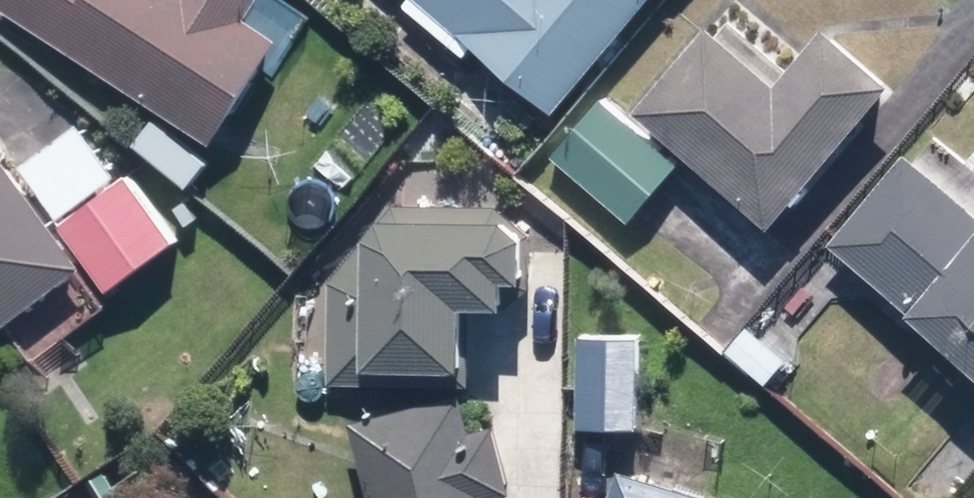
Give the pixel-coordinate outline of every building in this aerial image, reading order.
[(211,147),(279,45),(244,22),(259,0),(0,0),(0,9),(211,147)] [(653,0),(409,0),(403,7),(464,59),(475,47),(555,115),(653,0)] [(769,229),(893,87),(826,30),(776,87),(709,29),(635,114),(769,229)] [(679,166),(602,100),(551,159),(628,225),(679,166)] [(81,126),(22,165),(59,220),(117,181),(81,126)] [(86,267),(0,151),(0,331),(86,267)] [(905,157),(826,250),(973,374),(973,214),(905,157)] [(133,177),(62,226),(108,291),(178,242),(133,177)] [(310,300),(308,386),(471,388),(473,310),(507,310),(507,283),(525,283),(526,232),(498,208),(395,207),(310,300)] [(644,340),(580,338),(578,428),(641,430),(644,340)] [(495,426),(473,431),(464,397),(350,426),(369,497),(514,497),(495,426)] [(618,472),(610,497),(705,497),(618,472)]
